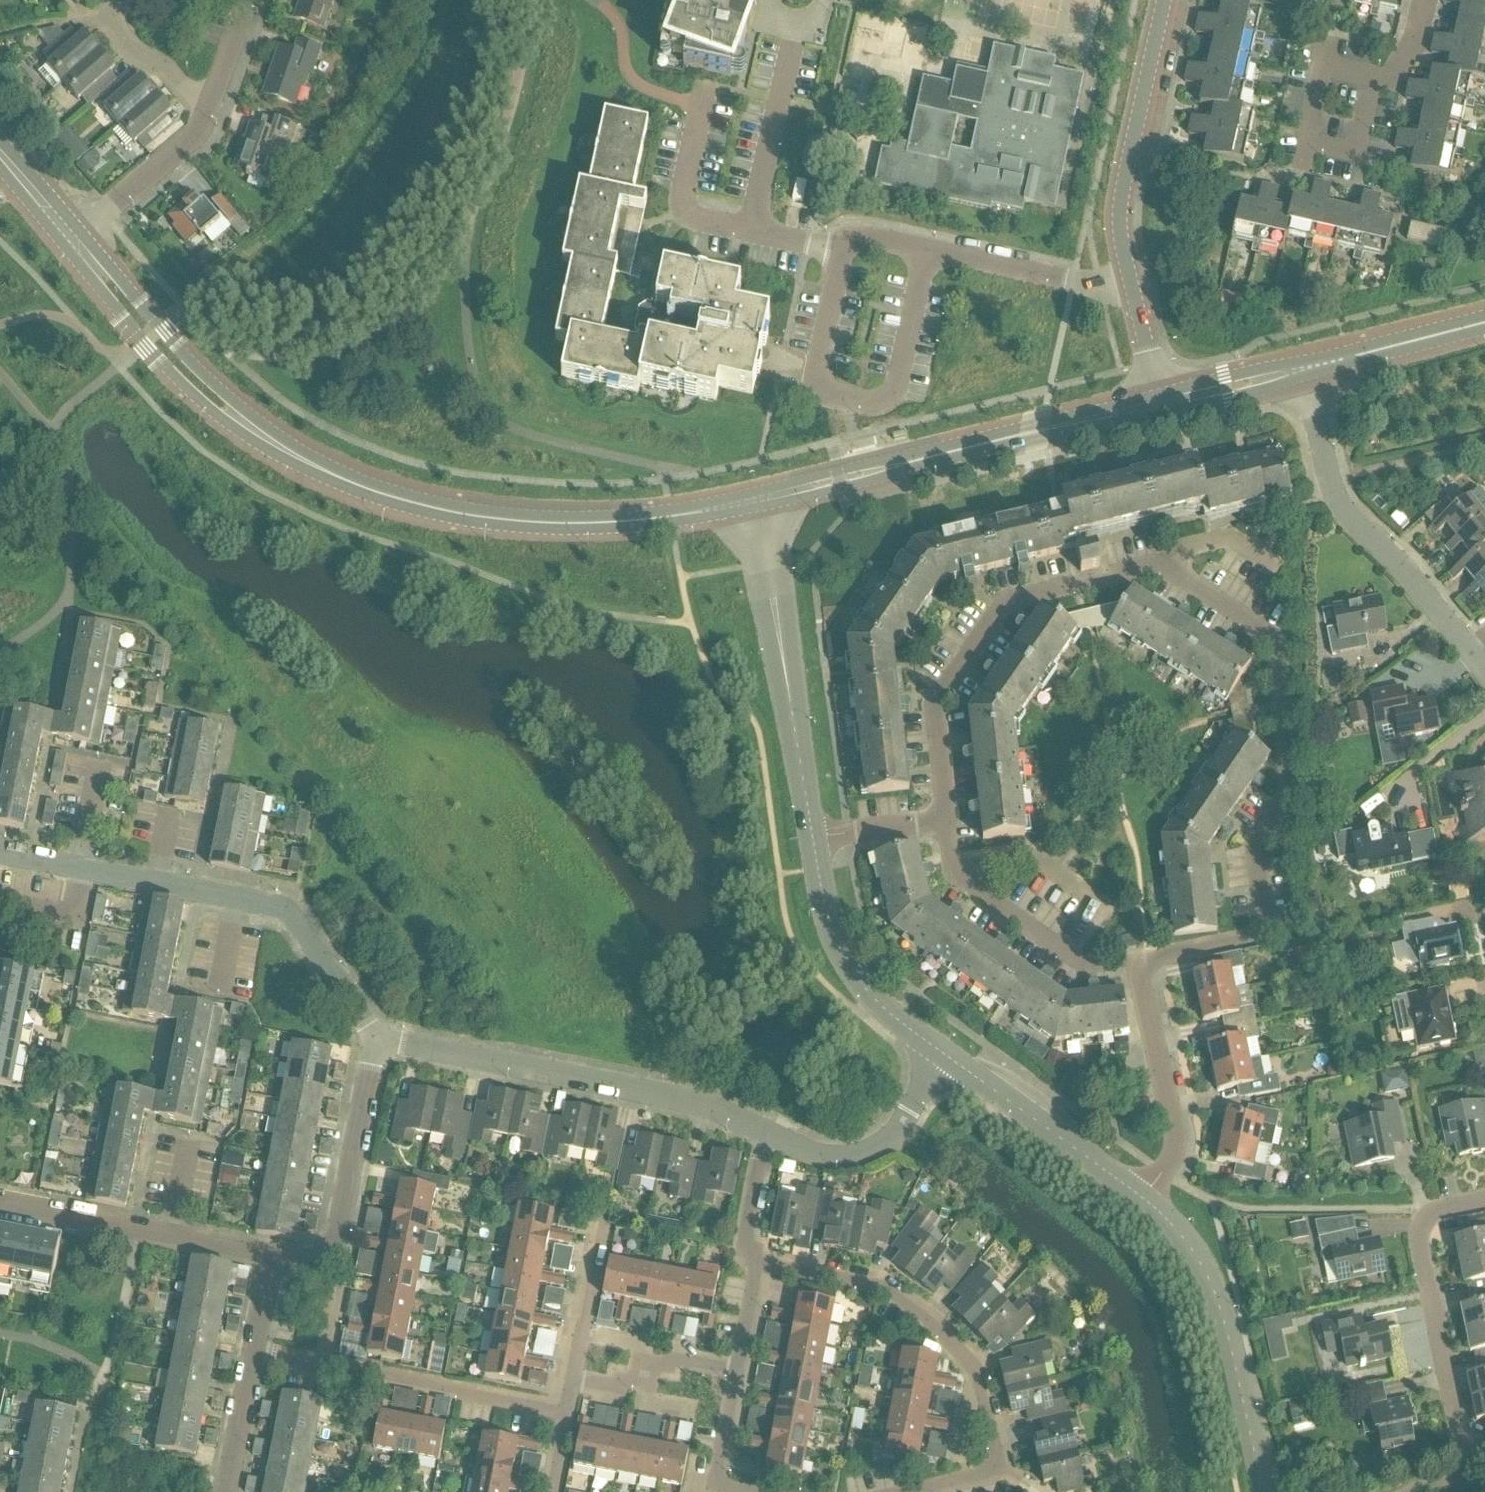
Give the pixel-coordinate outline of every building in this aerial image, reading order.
[(296,17),(323,27),(332,0),(302,0),(296,17)] [(661,44),(674,48),(672,53),(686,56),(684,65),(731,75),(732,73),(731,73),(735,62),(740,64),(747,31),(730,28),(736,0),(671,0),(661,44)] [(1350,4),(1371,9),(1370,17),(1373,18),(1377,0),(1351,0),(1350,4)] [(1373,18),(1378,18),(1379,11),(1401,15),(1404,0),(1377,0),(1373,18)] [(1467,0),(1443,0),(1443,4),(1461,8),(1458,23),(1458,24),(1484,30),(1484,4),(1467,0)] [(1215,37),(1211,53),(1251,61),(1255,41),(1263,43),(1265,35),(1257,33),(1262,12),(1222,3),(1218,20),(1200,16),(1196,33),(1215,37)] [(1433,45),(1484,57),(1484,30),(1458,24),(1454,41),(1435,36),(1433,45)] [(43,54),(50,62),(51,64),(40,74),(55,91),(67,81),(66,80),(103,48),(95,39),(91,41),(84,33),(72,44),(65,36),(43,54)] [(316,61),(320,49),(298,41),(294,53),(279,48),(264,94),(295,105),(310,60),(316,61)] [(1433,45),(1431,54),(1450,58),(1447,73),(1471,78),(1471,80),(1484,83),(1484,57),(1433,45)] [(874,186),(991,211),(992,206),(1022,213),(1025,203),(1055,210),(1062,178),(1070,138),(1084,76),(1053,70),(1055,59),(1025,53),(994,46),(987,76),(958,70),(959,65),(958,65),(953,85),(923,78),(906,154),(882,149),(874,186)] [(111,58),(103,48),(66,80),(67,81),(89,107),(99,98),(110,88),(103,80),(115,69),(108,60),(111,58)] [(1246,82),(1251,61),(1211,53),(1207,69),(1189,65),(1185,82),(1204,87),(1200,104),(1215,107),(1239,112),(1240,110),(1244,91),(1252,92),(1254,84),(1246,82)] [(1410,83),(1408,91),(1474,106),(1475,102),(1467,100),(1471,80),(1471,78),(1447,73),(1432,69),(1428,87),(1410,83)] [(128,87),(121,79),(110,88),(99,98),(122,124),(159,92),(151,82),(148,85),(140,76),(128,87)] [(1474,106),(1408,91),(1406,100),(1425,104),(1421,120),(1460,129),(1465,108),(1473,110),(1474,106)] [(159,92),(122,124),(145,150),(166,132),(159,123),(172,112),(164,104),(167,101),(159,92)] [(1255,113),(1240,110),(1239,112),(1215,107),(1211,122),(1193,117),(1189,135),(1208,139),(1204,156),(1243,165),(1248,143),(1256,145),(1258,137),(1250,135),(1255,113)] [(633,197),(649,123),(606,113),(602,131),(607,132),(603,152),(598,150),(597,152),(602,153),(598,172),(593,171),(589,188),(580,186),(576,204),(581,205),(577,224),(572,223),(572,225),(577,226),(573,245),(567,244),(563,263),(573,265),(569,282),(574,283),(570,302),(565,301),(565,303),(570,304),(566,323),(560,322),(556,340),(570,343),(562,377),(581,381),(582,376),(601,380),(600,385),(602,385),(603,380),(622,384),(621,390),(639,394),(641,384),(658,388),(659,383),(678,387),(677,392),(679,392),(680,387),(699,391),(698,397),(717,401),(720,387),(753,395),(757,376),(752,375),(756,356),(761,357),(762,355),(756,354),(760,335),(766,336),(770,318),(736,311),(741,288),(664,271),(663,274),(657,306),(648,304),(640,309),(635,331),(640,339),(638,348),(602,340),(616,274),(631,277),(639,279),(641,269),(633,267),(647,200),(633,197)] [(288,150),(295,128),(264,117),(260,129),(251,126),(236,168),(267,179),(279,147),(288,150)] [(1399,132),(1397,140),(1463,155),(1464,151),(1456,149),(1460,129),(1421,120),(1418,136),(1399,132)] [(858,141),(869,133),(870,133),(862,121),(850,129),(858,141)] [(314,150),(319,152),(323,154),(329,142),(327,142),(319,138),(314,150)] [(1463,155),(1397,140),(1395,149),(1414,153),(1410,170),(1449,179),(1454,157),(1462,159),(1463,155)] [(797,181),(793,200),(802,203),(807,183),(797,181)] [(1289,212),(1280,251),(1283,252),(1286,237),(1306,241),(1304,249),(1308,250),(1323,184),(1314,182),(1310,201),(1293,197),(1290,212),(1289,212)] [(1323,184),(1308,250),(1312,251),(1314,243),(1334,248),(1343,208),(1327,205),(1331,186),(1323,184)] [(1241,200),(1232,240),(1253,245),(1252,253),(1256,254),(1271,188),(1262,186),(1258,204),(1241,200)] [(1271,188),(1256,254),(1260,255),(1261,247),(1280,251),(1289,212),(1275,208),(1279,190),(1271,188)] [(1343,208),(1334,248),(1355,252),(1353,260),(1357,261),(1372,195),(1363,193),(1359,212),(1343,208)] [(1372,195),(1357,261),(1361,262),(1363,254),(1384,259),(1393,219),(1376,216),(1381,197),(1372,195)] [(207,212),(194,196),(169,217),(175,225),(173,227),(187,243),(201,232),(204,235),(217,224),(214,220),(221,215),(230,225),(238,218),(220,196),(212,203),(214,206),(207,212)] [(817,210),(815,220),(825,222),(827,212),(817,210)] [(1411,223),(1407,239),(1443,247),(1446,231),(1411,223)] [(195,263),(187,264),(184,272),(189,279),(198,277),(200,269),(195,263)] [(1220,457),(1228,455),(1226,447),(1218,449),(1220,457)] [(1197,463),(1061,497),(1071,539),(1206,506),(1209,516),(1291,496),(1281,455),(1269,458),(1269,457),(1200,474),(1197,463)] [(1456,538),(1484,515),(1484,512),(1483,514),(1469,496),(1430,528),(1435,534),(1446,525),(1456,538)] [(1021,518),(1013,521),(1011,521),(989,527),(967,532),(940,539),(914,545),(909,553),(896,571),(883,590),(871,608),(858,626),(848,642),(849,654),(853,684),(855,707),(858,730),(861,752),(863,774),(865,784),(866,784),(867,796),(909,791),(907,778),(907,773),(906,769),(906,768),(914,767),(913,757),(905,758),(904,747),(901,725),(900,713),(907,712),(906,702),(898,703),(898,699),(897,694),(896,681),(894,670),(894,669),(894,667),(894,665),(892,653),(893,651),(906,634),(912,638),(912,637),(918,630),(911,626),(914,622),(917,618),(919,615),(930,598),(932,596),(933,593),(940,583),(948,581),(962,578),(963,578),(965,585),(974,582),(972,575),(978,574),(1000,569),(1017,564),(1018,572),(1023,570),(1028,569),(1026,562),(1030,561),(1061,553),(1051,511),(1021,518)] [(1456,538),(1445,547),(1450,553),(1462,544),(1471,556),(1471,557),(1484,546),(1484,517),(1484,516),(1484,515),(1456,538)] [(1471,556),(1449,574),(1454,580),(1465,571),(1475,584),(1484,576),(1484,546),(1471,557),(1471,556)] [(1096,548),(1076,553),(1080,572),(1100,567),(1101,567),(1096,548)] [(1475,584),(1464,593),(1469,599),(1480,591),(1484,596),(1484,576),(1475,584)] [(1120,632),(1180,670),(1203,633),(1184,621),(1188,615),(1189,613),(1189,611),(1184,607),(1181,608),(1180,610),(1176,616),(1172,613),(1163,608),(1149,599),(1133,589),(1129,595),(1127,598),(1124,602),(1088,611),(1092,629),(1110,624),(1121,631),(1120,632)] [(1358,636),(1383,631),(1376,599),(1337,607),(1341,627),(1326,629),(1332,656),(1361,650),(1358,636)] [(1010,654),(1046,679),(1071,643),(1070,642),(1077,632),(1083,631),(1079,613),(1057,619),(1053,616),(1049,613),(1042,608),(1033,621),(1031,624),(1029,627),(1023,623),(1021,622),(1019,623),(1015,627),(1016,630),(1017,631),(1023,635),(1010,654)] [(82,624),(78,643),(117,650),(121,631),(82,624)] [(1203,633),(1180,670),(1217,693),(1218,692),(1228,699),(1231,711),(1248,708),(1246,693),(1243,677),(1251,663),(1231,651),(1235,644),(1236,643),(1235,640),(1230,637),(1228,637),(1227,639),(1223,645),(1203,633)] [(78,643),(74,662),(113,670),(124,672),(127,653),(117,651),(117,650),(78,643)] [(156,647),(154,658),(165,660),(167,649),(156,647)] [(986,689),(969,713),(1014,725),(1028,704),(1046,679),(1010,654),(1004,662),(997,672),(991,668),(989,667),(987,668),(983,673),(984,675),(985,676),(991,681),(989,684),(986,689)] [(165,660),(154,658),(152,671),(163,673),(165,660)] [(74,662),(71,681),(110,689),(113,670),(74,662)] [(71,681),(67,700),(106,708),(110,689),(71,681)] [(149,684),(147,696),(158,698),(160,686),(149,684)] [(1399,739),(1438,732),(1432,700),(1405,706),(1401,688),(1370,694),(1376,725),(1395,721),(1399,739)] [(158,698),(147,696),(145,708),(156,710),(158,698)] [(67,700),(63,720),(102,727),(106,708),(67,700)] [(1366,722),(1362,704),(1348,706),(1351,725),(1366,722)] [(7,707),(3,726),(42,734),(46,715),(7,707)] [(173,722),(175,712),(163,710),(161,720),(173,722)] [(1014,725),(969,713),(973,752),(970,753),(966,753),(964,753),(962,755),(963,761),(965,763),(967,763),(974,762),(977,785),(1020,780),(1014,725)] [(1250,717),(1233,720),(1235,732),(1228,743),(1227,742),(1202,778),(1238,803),(1249,787),(1251,784),(1257,788),(1258,789),(1261,789),(1264,784),(1264,781),(1262,780),(1256,776),(1269,756),(1256,747),(1253,733),(1250,717)] [(102,727),(63,720),(59,739),(98,746),(102,727)] [(129,720),(127,732),(138,734),(140,722),(129,720)] [(180,721),(177,741),(216,748),(219,729),(180,721)] [(0,742),(0,746),(38,753),(42,734),(3,726),(0,742)] [(138,734),(127,732),(125,743),(135,746),(138,734)] [(177,741),(173,760),(212,768),(216,748),(177,741)] [(141,742),(139,753),(150,755),(152,744),(141,742)] [(35,772),(38,753),(0,746),(0,766),(35,772)] [(150,755),(139,753),(137,765),(148,767),(150,755)] [(57,757),(53,776),(64,778),(67,759),(57,757)] [(173,760),(169,779),(208,787),(212,768),(173,760)] [(31,791),(35,772),(0,766),(0,785),(31,791)] [(1483,780),(1481,768),(1446,774),(1451,795),(1460,793),(1465,827),(1458,828),(1458,832),(1458,833),(1484,828),(1484,779),(1483,780)] [(64,778),(53,776),(51,788),(61,790),(64,778)] [(1165,832),(1162,838),(1206,848),(1219,829),(1225,834),(1227,835),(1229,834),(1233,829),(1232,827),(1231,825),(1225,821),(1227,818),(1238,803),(1202,778),(1180,810),(1165,832)] [(208,787),(169,779),(165,799),(204,806),(208,787)] [(981,827),(983,840),(1025,836),(1023,823),(1025,823),(1020,780),(977,785),(979,807),(972,808),(970,808),(968,810),(969,816),(971,818),(973,818),(980,817),(981,821),(981,827)] [(27,811),(31,791),(0,785),(0,805),(27,811)] [(226,789),(222,808),(261,816),(265,796),(226,789)] [(157,805),(159,795),(146,793),(144,803),(157,805)] [(48,802),(45,814),(56,816),(58,804),(48,802)] [(0,805),(0,825),(23,830),(27,811),(0,805)] [(222,808),(218,828),(257,835),(261,816),(222,808)] [(301,812),(298,823),(309,825),(311,814),(301,812)] [(56,816),(45,814),(43,825),(54,827),(56,816)] [(309,825),(298,823),(296,835),(307,838),(309,825)] [(1358,873),(1410,862),(1405,837),(1393,840),(1390,828),(1378,831),(1378,828),(1374,826),(1370,827),(1367,831),(1368,833),(1352,836),(1351,831),(1333,835),(1338,860),(1355,857),(1358,873)] [(218,828),(214,847),(253,855),(257,835),(218,828)] [(1426,856),(1439,849),(1433,836),(1419,843),(1426,856)] [(1206,848),(1162,838),(1166,873),(1168,889),(1172,925),(1174,925),(1175,937),(1216,932),(1214,909),(1221,908),(1223,907),(1224,905),(1224,900),(1224,899),(1222,898),(1220,898),(1212,899),(1212,895),(1212,891),(1206,848)] [(916,846),(874,856),(878,874),(882,891),(891,927),(929,901),(924,878),(931,876),(933,876),(934,874),(933,868),(931,867),(929,867),(922,869),(921,864),(920,859),(916,846)] [(214,847),(211,866),(250,874),(253,855),(214,847)] [(293,849),(291,862),(301,864),(304,851),(293,849)] [(301,864),(291,862),(289,873),(299,875),(301,864)] [(98,897),(96,908),(106,910),(108,899),(98,897)] [(146,898),(142,917),(181,924),(185,905),(146,898)] [(891,927),(950,968),(975,933),(960,922),(956,920),(961,914),(962,912),(961,909),(956,906),(954,906),(953,908),(948,914),(929,901),(891,927)] [(106,910),(96,908),(93,920),(104,923),(106,910)] [(142,917),(138,936),(177,944),(181,924),(142,917)] [(1425,921),(1401,926),(1404,944),(1409,947),(1406,951),(1408,961),(1413,964),(1421,963),(1422,971),(1449,965),(1448,959),(1461,957),(1455,927),(1448,929),(1445,933),(1435,935),(1430,932),(1427,933),(1425,921)] [(991,944),(975,933),(950,968),(996,1000),(1021,965),(1006,954),(1002,952),(1006,946),(1008,944),(1007,941),(1002,938),(999,938),(998,940),(994,946),(991,944)] [(91,934),(88,946),(99,948),(101,936),(91,934)] [(138,936),(134,955),(174,963),(177,944),(138,936)] [(1121,938),(1124,950),(1136,948),(1133,936),(1121,938)] [(109,940),(105,964),(115,965),(118,941),(109,940)] [(99,948),(88,946),(86,958),(97,960),(99,948)] [(1194,974),(1199,997),(1234,990),(1230,970),(1245,967),(1241,952),(1216,957),(1218,969),(1194,974)] [(134,955),(131,974),(170,982),(174,963),(134,955)] [(1035,974),(1021,965),(996,1000),(1055,1041),(1067,996),(1066,996),(1047,983),(1052,977),(1053,976),(1052,973),(1047,970),(1045,970),(1044,972),(1039,978),(1035,974)] [(21,1091),(44,976),(0,967),(0,1086),(21,1091)] [(942,968),(938,975),(943,978),(948,972),(942,968)] [(74,986),(77,974),(67,972),(64,985),(74,986)] [(83,972),(81,984),(91,986),(94,974),(83,972)] [(131,974),(127,993),(166,1001),(170,982),(131,974)] [(1090,994),(1067,996),(1055,1041),(1115,1034),(1115,1033),(1127,1032),(1123,990),(1109,992),(1099,993),(1099,985),(1098,984),(1096,982),(1090,983),(1089,985),(1089,987),(1090,994)] [(91,986),(81,984),(79,996),(89,998),(91,986)] [(1234,990),(1199,997),(1203,1021),(1228,1016),(1230,1027),(1256,1022),(1249,987),(1235,990),(1234,990)] [(1419,1047),(1454,1040),(1443,990),(1393,1000),(1400,1032),(1415,1029),(1419,1047)] [(166,1001),(127,993),(123,1012),(162,1020),(166,1001)] [(184,1003),(180,1022),(219,1030),(223,1010),(184,1003)] [(243,1017),(245,1007),(233,1004),(231,1015),(243,1017)] [(180,1022),(176,1041),(215,1049),(219,1030),(180,1022)] [(1213,1068),(1248,1061),(1249,1061),(1245,1040),(1259,1038),(1256,1022),(1230,1027),(1233,1039),(1209,1044),(1213,1068)] [(176,1041),(173,1060),(212,1068),(215,1049),(176,1041)] [(1130,1053),(1129,1041),(1115,1042),(1117,1055),(1129,1054),(1130,1053)] [(242,1042),(240,1054),(251,1056),(253,1044),(242,1042)] [(293,1043),(289,1063),(328,1071),(332,1051),(293,1043)] [(61,1058),(63,1046),(52,1044),(50,1057),(61,1058)] [(1035,1052),(1033,1055),(1043,1061),(1045,1058),(1050,1051),(1041,1045),(1035,1052)] [(1061,1071),(1065,1061),(1067,1057),(1051,1050),(1047,1060),(1045,1065),(1061,1071)] [(240,1054),(237,1066),(236,1074),(247,1075),(248,1068),(251,1056),(240,1054)] [(1248,1061),(1213,1068),(1218,1091),(1243,1086),(1245,1098),(1280,1091),(1277,1075),(1266,1077),(1262,1058),(1249,1061),(1248,1061)] [(173,1060),(169,1079),(208,1087),(212,1068),(173,1060)] [(289,1063),(285,1082),(324,1090),(328,1071),(289,1063)] [(337,1065),(336,1072),(347,1075),(349,1067),(337,1065)] [(1340,1071),(1338,1067),(1333,1065),(1329,1067),(1327,1072),(1329,1076),(1333,1078),(1338,1076),(1340,1071)] [(1407,1069),(1382,1074),(1386,1094),(1411,1088),(1407,1069)] [(347,1075),(336,1072),(334,1080),(346,1082),(347,1075)] [(169,1079),(165,1099),(204,1106),(208,1087),(169,1079)] [(235,1080),(233,1092),(243,1094),(245,1082),(235,1080)] [(285,1082),(282,1102),(321,1109),(324,1090),(285,1082)] [(61,1085),(59,1096),(70,1098),(72,1087),(61,1085)] [(109,1086),(105,1105),(144,1113),(148,1093),(109,1086)] [(414,1131),(430,1135),(438,1095),(413,1090),(411,1104),(400,1102),(392,1139),(411,1143),(414,1131)] [(52,1105),(54,1093),(43,1091),(41,1103),(52,1105)] [(243,1094),(233,1092),(231,1103),(241,1106),(243,1094)] [(492,1133),(508,1136),(516,1097),(492,1092),(489,1106),(478,1103),(470,1141),(489,1144),(492,1133)] [(438,1095),(430,1135),(447,1138),(444,1150),(464,1153),(471,1116),(460,1114),(463,1100),(438,1095)] [(70,1098),(59,1096),(57,1109),(67,1111),(70,1098)] [(516,1097),(508,1136),(525,1139),(523,1151),(542,1155),(549,1118),(538,1116),(541,1102),(516,1097)] [(204,1106),(165,1099),(161,1118),(200,1125),(204,1106)] [(282,1102),(278,1121),(317,1128),(321,1109),(282,1102)] [(1484,1118),(1484,1102),(1440,1111),(1448,1147),(1456,1145),(1459,1156),(1484,1151),(1484,1145),(1480,1119),(1484,1118)] [(330,1103),(328,1111),(340,1113),(341,1105),(330,1103)] [(1388,1132),(1400,1130),(1395,1103),(1374,1108),(1376,1119),(1354,1124),(1356,1137),(1349,1139),(1354,1168),(1394,1159),(1388,1132)] [(105,1105),(101,1124),(141,1132),(144,1113),(105,1105)] [(567,1148),(583,1151),(591,1112),(567,1107),(564,1121),(553,1119),(546,1156),(565,1160),(567,1148)] [(1228,1114),(1223,1137),(1258,1145),(1258,1144),(1272,1147),(1279,1113),(1255,1107),(1252,1119),(1228,1114)] [(340,1113),(328,1111),(327,1118),(339,1120),(340,1113)] [(591,1112),(583,1151),(600,1155),(598,1166),(617,1170),(624,1133),(613,1131),(616,1117),(591,1112)] [(278,1121),(275,1139),(314,1146),(317,1128),(278,1121)] [(54,1123),(51,1134),(62,1136),(64,1124),(54,1123)] [(101,1124),(98,1143),(137,1151),(141,1132),(101,1124)] [(220,1137),(222,1127),(209,1125),(208,1135),(220,1137)] [(62,1136),(51,1134),(49,1146),(60,1148),(62,1136)] [(639,1178),(656,1182),(664,1142),(639,1137),(636,1151),(625,1149),(618,1186),(637,1190),(639,1178)] [(1258,1145),(1223,1137),(1218,1161),(1242,1166),(1240,1178),(1264,1183),(1268,1167),(1253,1164),(1258,1145)] [(275,1139),(271,1158),(310,1165),(314,1146),(275,1139)] [(322,1140),(321,1148),(333,1150),(334,1142),(322,1140)] [(664,1142),(656,1182),(672,1185),(670,1197),(689,1200),(697,1163),(686,1161),(688,1147),(664,1142)] [(98,1143),(94,1163),(133,1170),(137,1151),(98,1143)] [(390,1163),(393,1147),(380,1144),(377,1161),(390,1163)] [(333,1150),(321,1148),(319,1155),(321,1156),(331,1158),(333,1150)] [(462,1153),(446,1150),(444,1157),(460,1160),(461,1160),(462,1153)] [(245,1157),(224,1153),(221,1165),(243,1169),(245,1157)] [(732,1197),(740,1158),(714,1153),(711,1166),(701,1164),(693,1201),(712,1205),(715,1194),(732,1197)] [(271,1158),(267,1177),(306,1184),(310,1165),(271,1158)] [(46,1161),(44,1173),(55,1175),(57,1163),(46,1161)] [(94,1163),(90,1182),(129,1189),(133,1170),(94,1163)] [(225,1169),(222,1183),(234,1186),(237,1171),(225,1169)] [(397,1201),(396,1205),(431,1212),(436,1190),(448,1193),(451,1180),(414,1172),(411,1185),(401,1183),(397,1201)] [(911,1172),(905,1175),(910,1185),(916,1182),(911,1172)] [(55,1175),(44,1173),(41,1184),(53,1186),(55,1175)] [(267,1177),(263,1196),(303,1203),(306,1184),(267,1177)] [(315,1178),(314,1186),(326,1188),(327,1180),(317,1179),(315,1178)] [(129,1189),(90,1182),(87,1201),(126,1209),(129,1189)] [(326,1188),(314,1186),(312,1193),(324,1195),(326,1188)] [(549,1199),(551,1190),(537,1187),(536,1196),(549,1199)] [(811,1229),(818,1192),(799,1188),(797,1200),(780,1197),(772,1236),(798,1241),(800,1227),(811,1229)] [(824,1246),(848,1251),(856,1212),(839,1208),(841,1197),(822,1193),(815,1230),(826,1232),(824,1246)] [(263,1196),(260,1215),(299,1223),(303,1203),(263,1196)] [(384,1207),(386,1198),(374,1196),(373,1200),(373,1205),(384,1207)] [(427,1233),(431,1212),(396,1205),(397,1201),(386,1198),(384,1207),(395,1209),(392,1226),(427,1233)] [(914,1212),(917,1205),(909,1202),(906,1209),(914,1212)] [(856,1212),(848,1251),(873,1255),(876,1242),(887,1244),(894,1206),(875,1203),(872,1215),(856,1212)] [(519,1206),(514,1228),(549,1235),(548,1239),(560,1241),(562,1233),(550,1231),(554,1213),(519,1206)] [(260,1215),(256,1234),(295,1242),(299,1223),(260,1215)] [(308,1216),(307,1224),(318,1226),(319,1218),(308,1216)] [(894,1264),(914,1280),(938,1247),(925,1237),(932,1228),(916,1216),(893,1246),(902,1253),(894,1264)] [(680,1220),(679,1223),(671,1221),(668,1234),(684,1237),(687,1221),(680,1220)] [(1309,1238),(1305,1221),(1289,1224),(1293,1241),(1309,1238)] [(1454,1239),(1459,1261),(1484,1256),(1484,1221),(1463,1226),(1465,1237),(1454,1239)] [(318,1226),(307,1224),(305,1231),(317,1233),(318,1226)] [(388,1247),(423,1254),(423,1253),(437,1255),(441,1235),(427,1233),(392,1226),(389,1243),(377,1241),(376,1249),(387,1251),(388,1247)] [(549,1235),(514,1228),(510,1249),(545,1256),(548,1239),(549,1235)] [(638,1230),(626,1228),(624,1239),(636,1241),(638,1230)] [(1324,1264),(1338,1261),(1342,1281),(1381,1272),(1375,1240),(1350,1246),(1347,1231),(1318,1238),(1324,1264)] [(0,1233),(0,1282),(51,1292),(60,1244),(0,1233)] [(573,1235),(562,1233),(560,1241),(571,1244),(572,1240),(573,1235)] [(364,1247),(376,1249),(377,1241),(366,1238),(365,1243),(364,1247)] [(80,1242),(78,1254),(90,1256),(93,1244),(80,1242)] [(419,1275),(423,1254),(388,1247),(387,1251),(384,1268),(419,1275)] [(938,1247),(914,1280),(934,1295),(943,1284),(952,1290),(974,1260),(959,1248),(951,1258),(938,1247)] [(541,1277),(542,1273),(545,1256),(510,1249),(506,1271),(541,1277)] [(463,1262),(465,1253),(452,1250),(450,1260),(463,1262)] [(560,1270),(576,1274),(581,1254),(565,1250),(560,1270)] [(467,1263),(475,1264),(477,1255),(469,1253),(468,1253),(467,1263)] [(1459,1261),(1464,1284),(1475,1282),(1477,1293),(1484,1291),(1484,1256),(1459,1261)] [(193,1258),(189,1278),(228,1285),(232,1266),(193,1258)] [(621,1298),(618,1310),(627,1312),(629,1300),(625,1299),(632,1264),(615,1261),(610,1260),(603,1294),(609,1296),(621,1298)] [(629,1300),(646,1303),(653,1268),(632,1264),(625,1299),(629,1300)] [(696,1277),(689,1312),(706,1315),(703,1327),(712,1328),(714,1317),(710,1316),(718,1281),(720,1269),(698,1265),(696,1277)] [(953,1310),(972,1328),(999,1299),(987,1288),(995,1279),(981,1265),(955,1293),(963,1300),(953,1310)] [(380,1290),(415,1296),(419,1275),(384,1268),(381,1285),(369,1283),(367,1292),(379,1294),(380,1290)] [(653,1268),(646,1303),(663,1306),(663,1307),(667,1307),(674,1272),(653,1268)] [(552,1284),(553,1275),(542,1273),(541,1277),(506,1271),(502,1292),(537,1299),(540,1282),(552,1284)] [(661,1318),(669,1320),(672,1308),(689,1312),(696,1277),(674,1272),(667,1307),(663,1307),(661,1318)] [(565,1278),(553,1275),(552,1284),(563,1286),(564,1282),(565,1278)] [(473,1278),(465,1276),(464,1276),(462,1284),(463,1284),(471,1286),(473,1278)] [(189,1278),(185,1297),(224,1304),(228,1285),(189,1278)] [(237,1280),(236,1287),(247,1289),(249,1282),(237,1280)] [(367,1292),(369,1283),(358,1281),(357,1285),(356,1289),(367,1292)] [(463,1284),(462,1284),(460,1299),(475,1302),(478,1287),(471,1286),(463,1284)] [(247,1289),(236,1287),(234,1295),(246,1297),(247,1289)] [(412,1313),(415,1296),(380,1290),(379,1294),(376,1306),(376,1311),(411,1318),(412,1313)] [(1461,1307),(1465,1330),(1484,1326),(1484,1291),(1477,1293),(1479,1304),(1461,1307)] [(533,1320),(533,1316),(537,1299),(502,1292),(501,1296),(498,1313),(533,1320)] [(872,1298),(860,1295),(859,1303),(862,1307),(870,1309),(872,1298)] [(796,1314),(784,1312),(782,1322),(794,1324),(795,1319),(830,1325),(834,1303),(799,1296),(796,1314)] [(185,1297),(182,1316),(221,1323),(224,1304),(185,1297)] [(999,1299),(972,1328),(990,1345),(1000,1335),(1007,1343),(1034,1316),(1020,1302),(1011,1311),(999,1299)] [(456,1323),(465,1325),(469,1307),(459,1305),(456,1323)] [(627,1312),(618,1310),(616,1321),(620,1322),(625,1323),(627,1312)] [(782,1322),(784,1312),(774,1310),(773,1314),(772,1320),(782,1322)] [(411,1318),(376,1311),(372,1327),(372,1328),(371,1332),(406,1339),(407,1334),(411,1318)] [(545,1318),(533,1316),(533,1320),(498,1313),(493,1334),(528,1341),(532,1324),(543,1326),(545,1318)] [(182,1316),(178,1335),(217,1342),(221,1323),(182,1316)] [(1291,1316),(1279,1318),(1282,1332),(1294,1329),(1291,1316)] [(230,1318),(228,1325),(240,1327),(242,1320),(230,1318)] [(545,1318),(543,1326),(555,1328),(555,1324),(556,1320),(545,1318)] [(667,1331),(669,1320),(661,1318),(658,1330),(663,1330),(667,1331)] [(1359,1318),(1332,1324),(1323,1326),(1329,1356),(1344,1352),(1347,1367),(1391,1358),(1384,1327),(1362,1331),(1359,1318)] [(795,1319),(794,1324),(791,1340),(826,1347),(830,1325),(795,1319)] [(417,1321),(412,1336),(425,1340),(430,1324),(417,1321)] [(359,1334),(361,1326),(349,1323),(348,1328),(348,1332),(359,1334)] [(240,1327),(228,1325),(227,1333),(239,1335),(240,1327)] [(372,1328),(361,1326),(359,1334),(371,1336),(368,1349),(367,1354),(402,1361),(403,1355),(406,1339),(371,1332),(372,1328)] [(1465,1330),(1470,1352),(1481,1350),(1483,1361),(1484,1361),(1484,1326),(1465,1330)] [(434,1344),(447,1347),(449,1336),(436,1333),(434,1344)] [(524,1362),(525,1358),(528,1341),(493,1334),(489,1355),(524,1362)] [(178,1335),(174,1354),(213,1361),(217,1342),(178,1335)] [(944,1387),(946,1377),(934,1374),(938,1357),(920,1354),(923,1342),(897,1337),(895,1350),(903,1351),(898,1373),(933,1380),(932,1385),(944,1387)] [(822,1368),(826,1347),(791,1340),(787,1356),(787,1361),(822,1368)] [(1000,1365),(1007,1389),(1045,1380),(1042,1364),(1053,1361),(1049,1342),(1012,1350),(1014,1361),(1000,1365)] [(431,1358),(444,1361),(447,1347),(434,1344),(431,1358)] [(774,1365),(776,1354),(765,1352),(765,1357),(763,1363),(774,1365)] [(174,1354),(171,1373),(210,1380),(213,1361),(174,1354)] [(787,1356),(776,1354),(774,1365),(785,1367),(782,1382),(818,1389),(822,1368),(787,1361),(787,1356)] [(222,1355),(221,1363),(233,1365),(234,1357),(222,1355)] [(535,1369),(537,1360),(525,1358),(524,1362),(489,1355),(485,1377),(520,1384),(523,1366),(535,1369)] [(548,1362),(537,1360),(535,1369),(546,1371),(547,1367),(548,1362)] [(233,1365),(221,1363),(220,1370),(231,1373),(233,1365)] [(460,1376),(462,1368),(448,1365),(446,1374),(446,1377),(459,1379),(460,1376)] [(874,1368),(863,1366),(862,1366),(860,1373),(873,1375),(874,1368)] [(1467,1376),(1471,1398),(1484,1395),(1484,1372),(1467,1376)] [(171,1373),(167,1392),(206,1399),(210,1380),(171,1373)] [(898,1373),(894,1394),(929,1401),(932,1385),(933,1380),(898,1373)] [(959,1379),(946,1377),(944,1387),(957,1390),(958,1385),(959,1379)] [(1045,1380),(1007,1389),(1013,1414),(1026,1410),(1029,1421),(1066,1413),(1061,1394),(1049,1397),(1045,1380)] [(818,1389),(782,1382),(779,1398),(768,1396),(766,1407),(777,1409),(778,1403),(813,1410),(818,1389)] [(167,1392),(163,1411),(202,1418),(206,1399),(167,1392)] [(30,1406),(32,1395),(20,1393),(17,1403),(30,1406)] [(215,1393),(214,1401),(225,1403),(227,1395),(215,1393)] [(284,1394),(280,1413),(319,1420),(323,1401),(284,1394)] [(755,1405),(766,1407),(768,1396),(757,1394),(756,1399),(755,1405)] [(925,1422),(926,1417),(929,1401),(894,1394),(890,1415),(925,1422)] [(1471,1398),(1476,1421),(1484,1419),(1484,1395),(1471,1398)] [(424,1398),(421,1409),(430,1411),(432,1400),(424,1398)] [(1382,1452),(1414,1446),(1410,1426),(1413,1425),(1408,1398),(1369,1406),(1374,1433),(1378,1433),(1382,1452)] [(1080,1412),(1090,1409),(1088,1399),(1077,1401),(1080,1412)] [(1314,1424),(1309,1400),(1289,1405),(1294,1428),(1314,1424)] [(225,1403),(214,1401),(213,1408),(224,1410),(225,1403)] [(264,1403),(262,1409),(274,1412),(276,1405),(264,1403)] [(774,1425),(809,1432),(813,1410),(778,1403),(777,1409),(774,1425)] [(37,1405),(33,1424),(72,1431),(76,1412),(37,1405)] [(854,1408),(853,1415),(864,1417),(866,1410),(854,1408)] [(274,1412),(262,1409),(261,1418),(273,1420),(274,1412)] [(419,1421),(402,1418),(396,1453),(417,1457),(420,1439),(423,1422),(428,1423),(430,1411),(421,1409),(419,1421)] [(163,1411),(160,1430),(199,1437),(202,1418),(163,1411)] [(280,1413),(276,1432),(315,1439),(319,1420),(280,1413)] [(402,1418),(380,1413),(373,1449),(396,1453),(402,1418)] [(625,1415),(623,1427),(633,1429),(636,1417),(629,1416),(625,1415)] [(924,1427),(936,1429),(938,1419),(926,1417),(925,1422),(890,1415),(886,1437),(921,1443),(924,1427)] [(1033,1439),(1038,1462),(1076,1453),(1071,1430),(1078,1429),(1075,1415),(1041,1423),(1044,1436),(1033,1439)] [(10,1420),(0,1418),(0,1431),(8,1432),(10,1420)] [(581,1430),(574,1466),(596,1470),(603,1435),(588,1432),(590,1420),(583,1418),(581,1430)] [(938,1419),(936,1429),(948,1432),(949,1427),(950,1422),(938,1419)] [(420,1439),(417,1457),(439,1461),(446,1426),(428,1423),(423,1422),(420,1439)] [(668,1423),(666,1435),(676,1437),(678,1425),(671,1424),(668,1423)] [(33,1424),(29,1443),(69,1450),(72,1431),(33,1424)] [(805,1453),(809,1432),(774,1425),(771,1441),(770,1446),(805,1453)] [(633,1429),(623,1427),(621,1438),(603,1435),(596,1470),(617,1474),(624,1439),(631,1440),(633,1429)] [(199,1437),(160,1430),(156,1449),(195,1457),(199,1437)] [(689,1430),(687,1446),(700,1448),(702,1431),(689,1430)] [(208,1431),(206,1439),(218,1441),(220,1433),(208,1431)] [(276,1432),(272,1451),(311,1458),(315,1439),(276,1432)] [(483,1435),(479,1457),(514,1464),(517,1448),(540,1452),(542,1441),(519,1437),(518,1441),(483,1435)] [(666,1447),(660,1482),(682,1487),(689,1452),(674,1449),(676,1437),(666,1435),(663,1447),(666,1447)] [(747,1447),(758,1449),(760,1439),(749,1437),(748,1442),(747,1447)] [(886,1437),(882,1459),(900,1462),(917,1466),(916,1470),(929,1472),(931,1462),(918,1459),(921,1443),(886,1437)] [(218,1441),(206,1439),(205,1446),(217,1448),(218,1441)] [(617,1474),(638,1478),(645,1443),(631,1440),(624,1439),(617,1474)] [(760,1439),(758,1449),(769,1451),(766,1468),(801,1475),(805,1453),(770,1446),(771,1441),(760,1439)] [(256,1440),(255,1447),(267,1450),(268,1443),(256,1440)] [(29,1443),(26,1462),(65,1470),(69,1450),(29,1443)] [(638,1478),(660,1482),(666,1447),(663,1447),(645,1443),(638,1478)] [(267,1450),(255,1447),(254,1455),(265,1458),(267,1450)] [(272,1451),(269,1470),(308,1477),(311,1458),(272,1451)] [(1038,1462),(1044,1484),(1056,1481),(1058,1491),(1071,1491),(1093,1487),(1089,1473),(1081,1475),(1076,1453),(1038,1462)] [(479,1457),(475,1478),(510,1485),(509,1489),(521,1491),(522,1482),(511,1480),(514,1464),(479,1457)] [(26,1462),(22,1481),(61,1489),(65,1470),(26,1462)] [(265,1489),(281,1491),(305,1491),(308,1477),(269,1470),(265,1489)] [(249,1478),(248,1485),(259,1488),(261,1480),(249,1478)] [(509,1489),(510,1485),(475,1478),(472,1491),(509,1491),(509,1489)] [(823,1491),(824,1491),(834,1491),(836,1481),(826,1479),(823,1491)] [(20,1491),(60,1491),(61,1489),(22,1481),(20,1491)] [(522,1482),(521,1491),(524,1491),(532,1491),(533,1489),(534,1484),(522,1482)]
